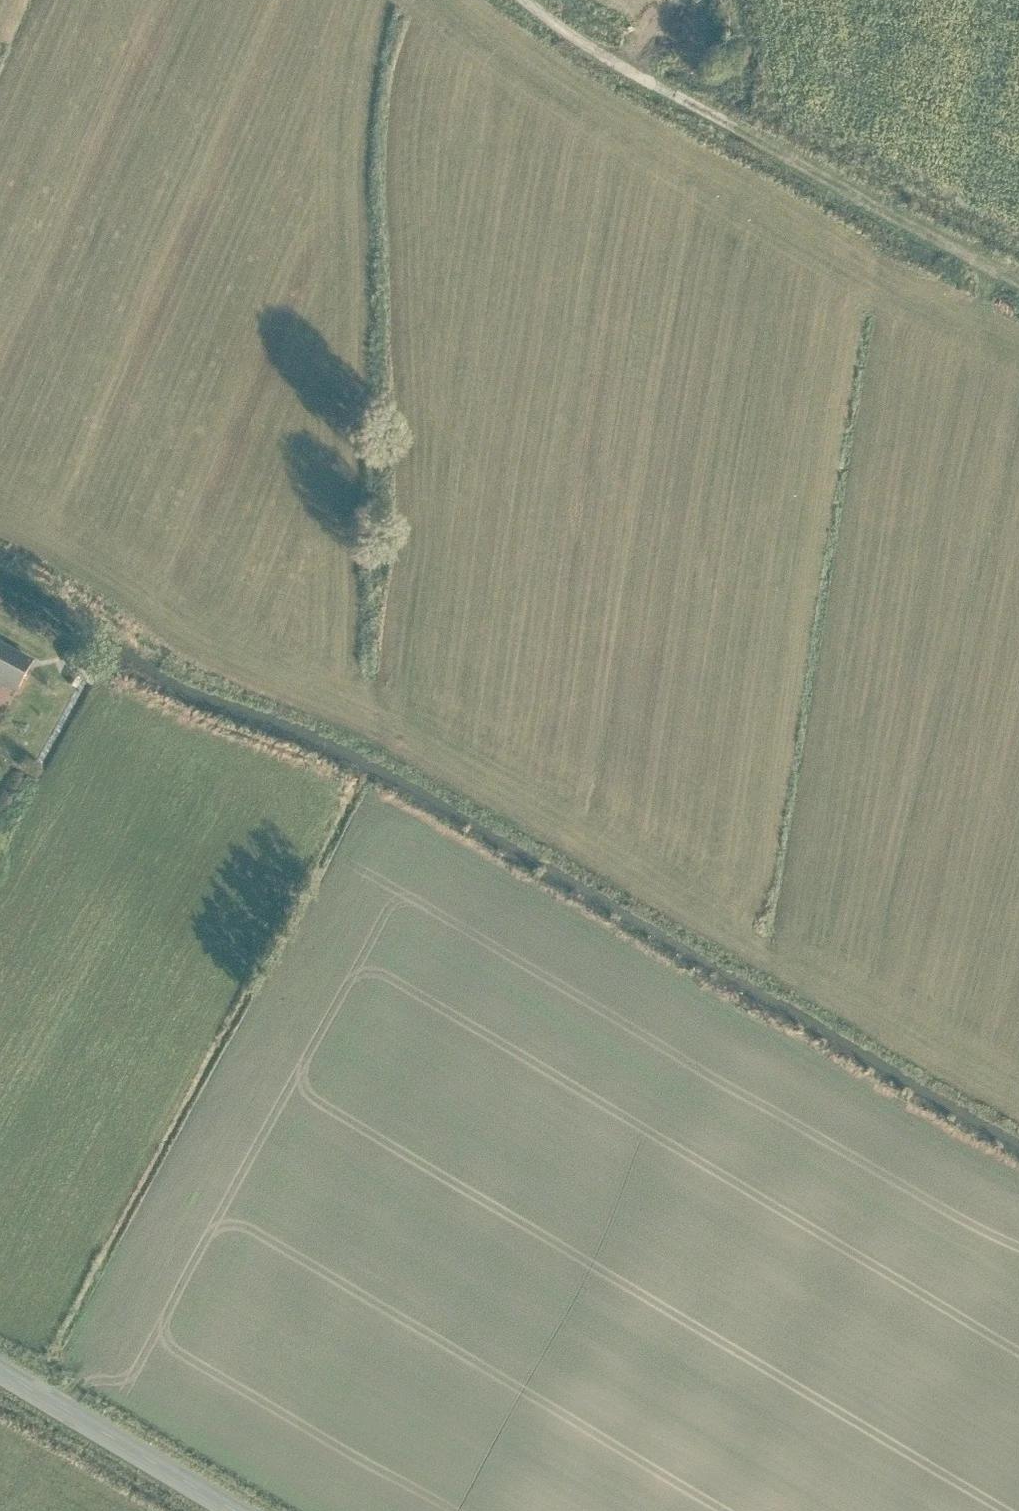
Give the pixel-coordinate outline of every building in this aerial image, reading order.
[(4,646),(0,654),(0,684),(25,695),(41,663),(4,646)]
